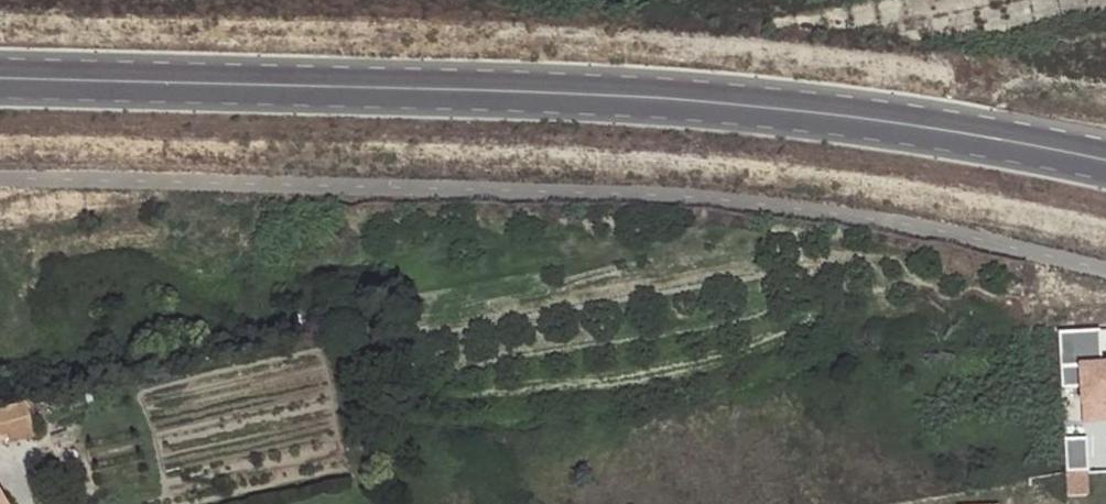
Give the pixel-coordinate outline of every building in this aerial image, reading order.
[(1075,354),(1078,419),(1105,418),(1105,352),(1075,354)] [(7,452),(34,446),(28,412),(0,417),(0,445),(2,445),(7,452)] [(1087,474),(1085,438),(1066,439),(1069,476),(1087,474)] [(0,490),(0,503),(9,503),(0,490)]
